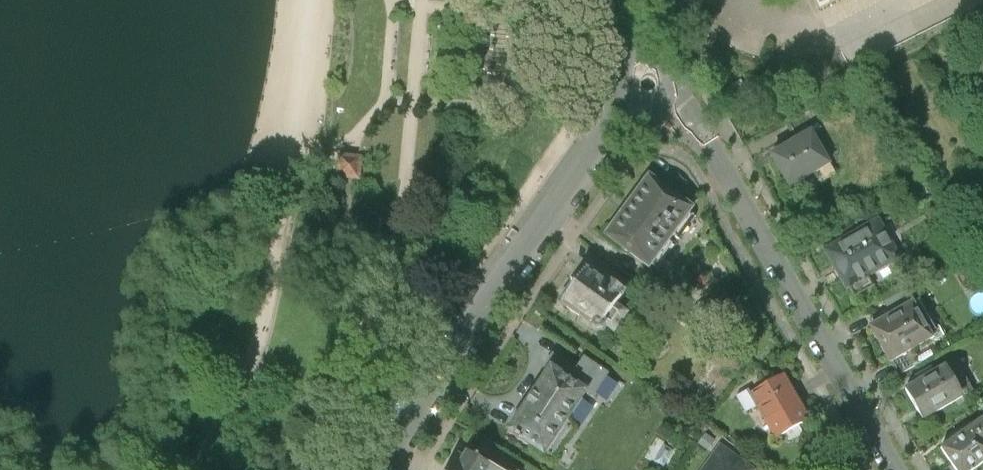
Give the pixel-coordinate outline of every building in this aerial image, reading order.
[(808,112),(788,122),(791,128),(795,135),(815,124),(808,112)] [(835,174),(811,132),(771,155),(789,187),(814,173),(820,183),(835,174)] [(362,183),(363,157),(339,155),(337,180),(362,183)] [(693,210),(649,178),(605,237),(649,270),(693,210)] [(878,223),(827,252),(839,273),(847,287),(849,287),(855,297),(872,287),(867,277),(898,258),(878,223)] [(616,305),(625,293),(610,282),(607,287),(586,272),(564,302),(600,328),(603,324),(614,332),(628,314),(616,305)] [(874,326),(869,328),(890,363),(913,350),(927,342),(918,326),(930,319),(919,300),(891,316),(888,311),(871,320),(874,326)] [(920,363),(913,350),(890,363),(894,370),(898,377),(920,363)] [(587,362),(573,383),(587,392),(585,395),(596,401),(611,378),(587,362)] [(919,383),(906,391),(918,412),(923,420),(971,391),(963,377),(958,379),(950,366),(935,374),(932,370),(917,378),(919,383)] [(573,383),(550,369),(508,434),(545,457),(585,395),(587,392),(573,383)] [(808,423),(784,377),(750,395),(774,441),(808,423)] [(941,449),(956,469),(973,469),(982,463),(982,420),(941,449)] [(719,448),(706,469),(733,469),(738,462),(719,448)] [(461,450),(449,469),(495,469),(461,450)]
